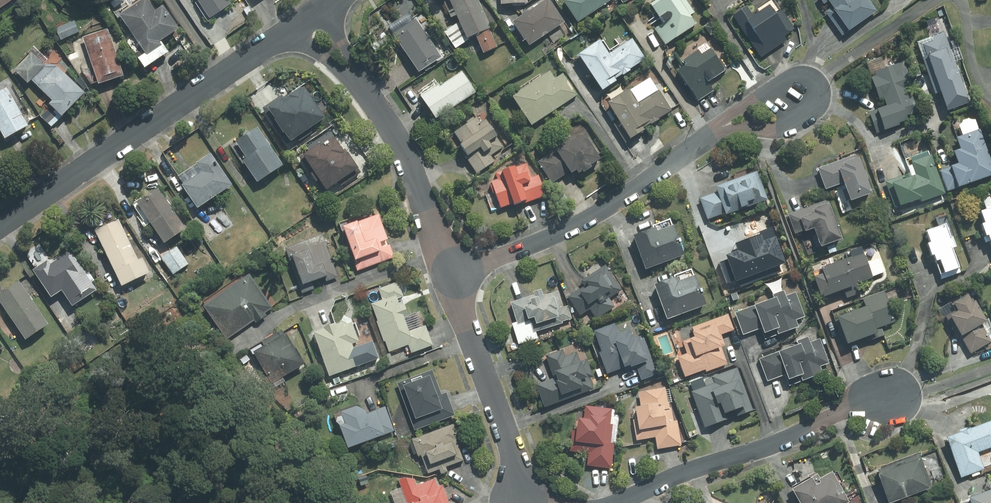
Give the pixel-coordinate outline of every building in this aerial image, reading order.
[(116,16),(142,56),(143,58),(159,47),(157,44),(176,31),(161,7),(153,12),(146,0),(141,0),(116,16)] [(205,17),(216,11),(228,3),(226,0),(195,0),(205,17)] [(456,24),(463,41),(467,40),(472,37),(480,55),(493,49),(485,31),(488,30),(475,0),(446,0),(456,24)] [(509,25),(526,49),(562,24),(545,0),(525,14),(524,13),(518,17),(519,18),(509,25)] [(559,4),(574,26),(612,0),(565,0),(559,4)] [(648,9),(660,26),(653,30),(663,46),(692,27),(686,18),(693,14),(683,0),(680,0),(675,3),(673,0),(661,0),(648,9)] [(825,3),(830,9),(823,13),(840,37),(874,13),(865,0),(823,0),(825,3)] [(744,9),(730,18),(758,59),(787,40),(784,36),(793,30),(779,10),(770,16),(765,8),(750,18),(744,9)] [(385,28),(389,36),(392,34),(412,22),(407,14),(388,27),(385,28)] [(392,34),(389,36),(415,75),(439,59),(413,20),(412,22),(392,34)] [(937,22),(925,26),(929,38),(941,34),(937,22)] [(57,28),(54,30),(58,41),(76,34),(72,23),(57,28)] [(463,41),(456,24),(442,34),(453,50),(468,41),(467,40),(463,41)] [(106,31),(80,39),(95,87),(120,79),(106,31)] [(930,43),(919,47),(923,59),(920,60),(927,81),(931,80),(937,95),(940,94),(947,112),(969,104),(954,63),(949,51),(942,33),(941,34),(929,38),(928,38),(930,43)] [(913,44),(920,60),(923,59),(919,47),(930,43),(928,38),(913,44)] [(595,43),(573,58),(598,94),(613,84),(611,82),(619,77),(619,78),(623,75),(627,73),(627,72),(643,61),(629,41),(605,57),(595,43)] [(143,58),(142,56),(134,61),(140,71),(165,55),(159,47),(143,58)] [(956,48),(949,51),(954,63),(961,60),(956,48)] [(684,67),(674,74),(696,104),(712,92),(706,84),(715,78),(722,73),(706,51),(699,56),(696,51),(680,62),(684,67)] [(28,81),(43,68),(41,66),(30,54),(12,72),(25,85),(28,81)] [(873,78),(867,80),(875,102),(881,100),(884,108),(867,114),(874,135),(897,128),(896,126),(910,121),(908,117),(915,115),(910,99),(907,100),(903,90),(909,88),(902,65),(872,75),(873,78)] [(28,81),(34,88),(55,68),(41,66),(43,68),(28,81)] [(55,68),(34,88),(45,98),(50,104),(46,107),(57,119),(82,95),(55,68)] [(459,72),(418,99),(432,121),(474,95),(459,72)] [(528,128),(576,97),(561,75),(553,80),(548,73),(508,99),(528,128)] [(931,80),(927,81),(933,96),(937,95),(931,80)] [(0,92),(0,140),(1,142),(25,129),(4,90),(0,92)] [(280,97),(260,109),(272,127),(270,127),(276,136),(277,135),(284,146),(321,122),(300,90),(297,92),(296,91),(288,96),(287,95),(281,99),(280,97)] [(625,92),(603,105),(614,124),(611,126),(623,146),(630,141),(630,140),(641,133),(639,131),(647,126),(648,127),(657,122),(656,120),(669,113),(656,92),(634,106),(625,92)] [(465,125),(451,135),(459,146),(455,148),(463,160),(464,159),(475,175),(493,163),(489,157),(501,149),(494,139),(495,138),(483,120),(478,124),(474,119),(472,121),(470,119),(464,123),(465,125)] [(956,128),(959,138),(976,132),(973,121),(971,121),(969,121),(967,121),(966,120),(964,121),(962,122),(960,122),(960,123),(959,125),(958,126),(957,127),(956,128)] [(256,129),(233,144),(241,158),(243,161),(239,163),(253,185),(280,168),(256,129)] [(937,173),(944,193),(954,189),(954,190),(990,177),(990,168),(978,131),(976,132),(959,138),(953,140),(957,151),(950,154),(954,166),(946,169),(946,170),(937,173)] [(551,154),(536,164),(550,185),(560,178),(565,175),(567,177),(571,174),(574,177),(577,175),(578,177),(587,171),(586,169),(596,162),(580,137),(575,140),(572,135),(563,141),(564,143),(550,152),(551,154)] [(314,148),(296,160),(307,176),(306,177),(311,186),(313,185),(319,194),(354,172),(343,155),(339,157),(328,141),(315,149),(314,148)] [(193,178),(178,187),(194,211),(230,188),(208,155),(193,165),(199,174),(193,178)] [(905,175),(884,183),(893,208),(895,207),(896,209),(911,203),(912,206),(943,195),(929,155),(908,163),(910,167),(914,177),(909,179),(907,180),(905,175)] [(839,162),(832,164),(833,165),(834,168),(841,166),(841,164),(851,161),(851,162),(855,161),(854,157),(839,162)] [(815,171),(822,192),(839,186),(841,192),(840,192),(843,203),(845,202),(846,204),(867,196),(863,183),(864,182),(861,174),(860,174),(855,161),(851,162),(851,161),(841,164),(841,166),(834,168),(833,165),(815,171)] [(495,182),(488,185),(498,211),(509,206),(509,208),(520,204),(520,206),(528,203),(544,198),(537,176),(529,179),(524,165),(492,176),(495,182)] [(914,177),(910,167),(905,168),(909,179),(914,177)] [(714,194),(697,200),(705,221),(721,215),(722,218),(765,201),(755,173),(712,189),(714,194)] [(155,190),(134,204),(160,245),(182,232),(155,190)] [(979,201),(982,212),(990,209),(987,199),(979,201)] [(792,237),(800,234),(795,221),(810,216),(808,213),(813,211),(812,210),(821,207),(821,208),(824,207),(823,202),(784,216),(792,237)] [(812,210),(813,211),(808,213),(810,216),(795,221),(800,234),(800,235),(809,231),(816,250),(837,242),(832,229),(834,228),(830,219),(829,219),(824,207),(821,208),(821,207),(812,210)] [(975,214),(979,226),(977,227),(981,240),(983,239),(990,262),(990,209),(982,212),(975,214)] [(376,216),(338,231),(355,273),(392,259),(376,216)] [(116,222),(92,233),(117,289),(146,276),(139,260),(134,262),(116,222)] [(650,230),(628,238),(641,273),(680,258),(667,222),(649,228),(650,230)] [(941,227),(921,234),(926,246),(922,247),(927,260),(929,259),(937,282),(956,275),(948,252),(952,250),(948,240),(946,241),(941,227)] [(319,235),(282,250),(300,296),(313,291),(310,285),(323,280),(324,283),(336,278),(319,235)] [(727,259),(718,262),(726,284),(735,280),(736,282),(780,266),(770,240),(754,245),(751,236),(736,241),(739,251),(726,256),(727,259)] [(174,249),(159,259),(171,276),(186,266),(174,249)] [(45,262),(29,272),(48,300),(58,293),(69,309),(93,293),(67,253),(48,266),(45,262)] [(816,272),(809,275),(817,297),(824,294),(825,298),(850,289),(849,287),(870,280),(861,255),(816,271),(816,272)] [(568,297),(565,299),(578,317),(587,311),(594,321),(613,309),(607,300),(619,291),(603,267),(578,283),(582,288),(568,297)] [(652,287),(650,288),(663,323),(702,308),(688,272),(671,278),(671,280),(652,287)] [(246,275),(199,308),(224,343),(252,323),(254,325),(264,317),(263,315),(271,309),(246,275)] [(17,283),(0,294),(0,309),(22,342),(45,327),(17,283)] [(380,302),(368,306),(386,354),(406,347),(409,355),(431,347),(423,327),(406,333),(401,320),(405,318),(401,306),(396,308),(395,304),(394,301),(401,298),(396,284),(376,291),(380,302)] [(508,304),(514,324),(515,326),(527,322),(531,334),(533,333),(560,325),(560,323),(570,320),(565,307),(560,308),(555,293),(541,297),(539,291),(531,294),(531,297),(508,304)] [(771,301),(732,315),(740,336),(759,330),(763,341),(796,329),(793,321),(802,318),(793,294),(783,297),(781,292),(769,296),(771,301)] [(862,310),(833,320),(842,347),(851,344),(873,336),(872,331),(892,324),(881,294),(859,302),(862,310)] [(952,314),(943,318),(955,339),(959,337),(963,346),(969,355),(990,343),(980,326),(984,325),(971,303),(968,304),(964,297),(947,306),(952,314)] [(726,315),(689,329),(693,339),(680,343),(685,356),(676,359),(683,379),(703,371),(704,374),(725,366),(719,349),(723,348),(719,337),(732,332),(726,315)] [(515,326),(514,324),(510,325),(516,346),(535,340),(533,333),(531,334),(527,322),(515,326)] [(320,332),(309,336),(326,379),(356,368),(348,346),(355,344),(348,325),(344,327),(344,325),(341,324),(337,323),(336,326),(332,328),(331,327),(319,331),(320,332)] [(612,326),(592,333),(600,354),(597,355),(605,375),(619,370),(620,371),(622,370),(623,374),(634,370),(639,382),(655,376),(642,340),(635,342),(635,341),(632,342),(628,330),(615,335),(612,326)] [(261,349),(249,356),(268,387),(300,368),(278,332),(268,338),(258,344),(261,349)] [(796,347),(757,361),(765,383),(783,376),(787,388),(821,375),(818,368),(827,365),(818,340),(807,344),(805,338),(794,342),(796,347)] [(560,351),(544,357),(552,380),(533,387),(542,410),(592,391),(588,380),(592,379),(585,361),(578,363),(574,353),(563,358),(560,351)] [(691,393),(688,393),(702,430),(724,422),(722,416),(733,412),(735,418),(751,412),(735,369),(710,378),(712,385),(691,393)] [(452,417),(444,394),(439,396),(430,371),(394,384),(412,432),(452,417)] [(701,378),(687,383),(691,393),(712,385),(710,378),(702,381),(701,378)] [(662,390),(636,394),(639,409),(631,411),(633,422),(631,422),(634,442),(653,439),(655,451),(680,447),(676,422),(672,422),(670,409),(667,410),(666,404),(665,405),(662,390)] [(572,433),(569,433),(567,453),(587,455),(586,467),(609,470),(612,446),(609,445),(612,426),(609,426),(610,410),(584,407),(582,422),(573,421),(572,433)] [(352,410),(336,416),(340,427),(335,429),(343,452),(381,438),(380,437),(392,433),(383,408),(362,416),(361,414),(352,410)] [(943,441),(958,480),(969,475),(977,472),(982,470),(979,464),(976,455),(985,451),(990,449),(990,422),(970,430),(968,427),(957,432),(958,435),(943,441)] [(450,426),(409,441),(415,459),(419,458),(425,475),(437,471),(438,477),(445,474),(444,469),(461,463),(453,441),(455,441),(450,426)] [(989,460),(985,451),(976,455),(979,464),(989,460)] [(874,472),(876,477),(873,478),(883,502),(895,502),(926,491),(925,489),(930,487),(917,455),(874,472)] [(787,493),(793,502),(845,502),(828,475),(816,481),(814,483),(815,486),(811,488),(807,481),(787,493)] [(814,476),(807,480),(807,481),(811,488),(815,486),(814,483),(816,481),(814,476)] [(396,481),(404,502),(447,502),(445,500),(440,486),(435,488),(433,480),(415,486),(413,481),(402,479),(396,481)] [(965,501),(965,502),(990,502),(990,488),(989,489),(985,490),(986,493),(965,501)]
